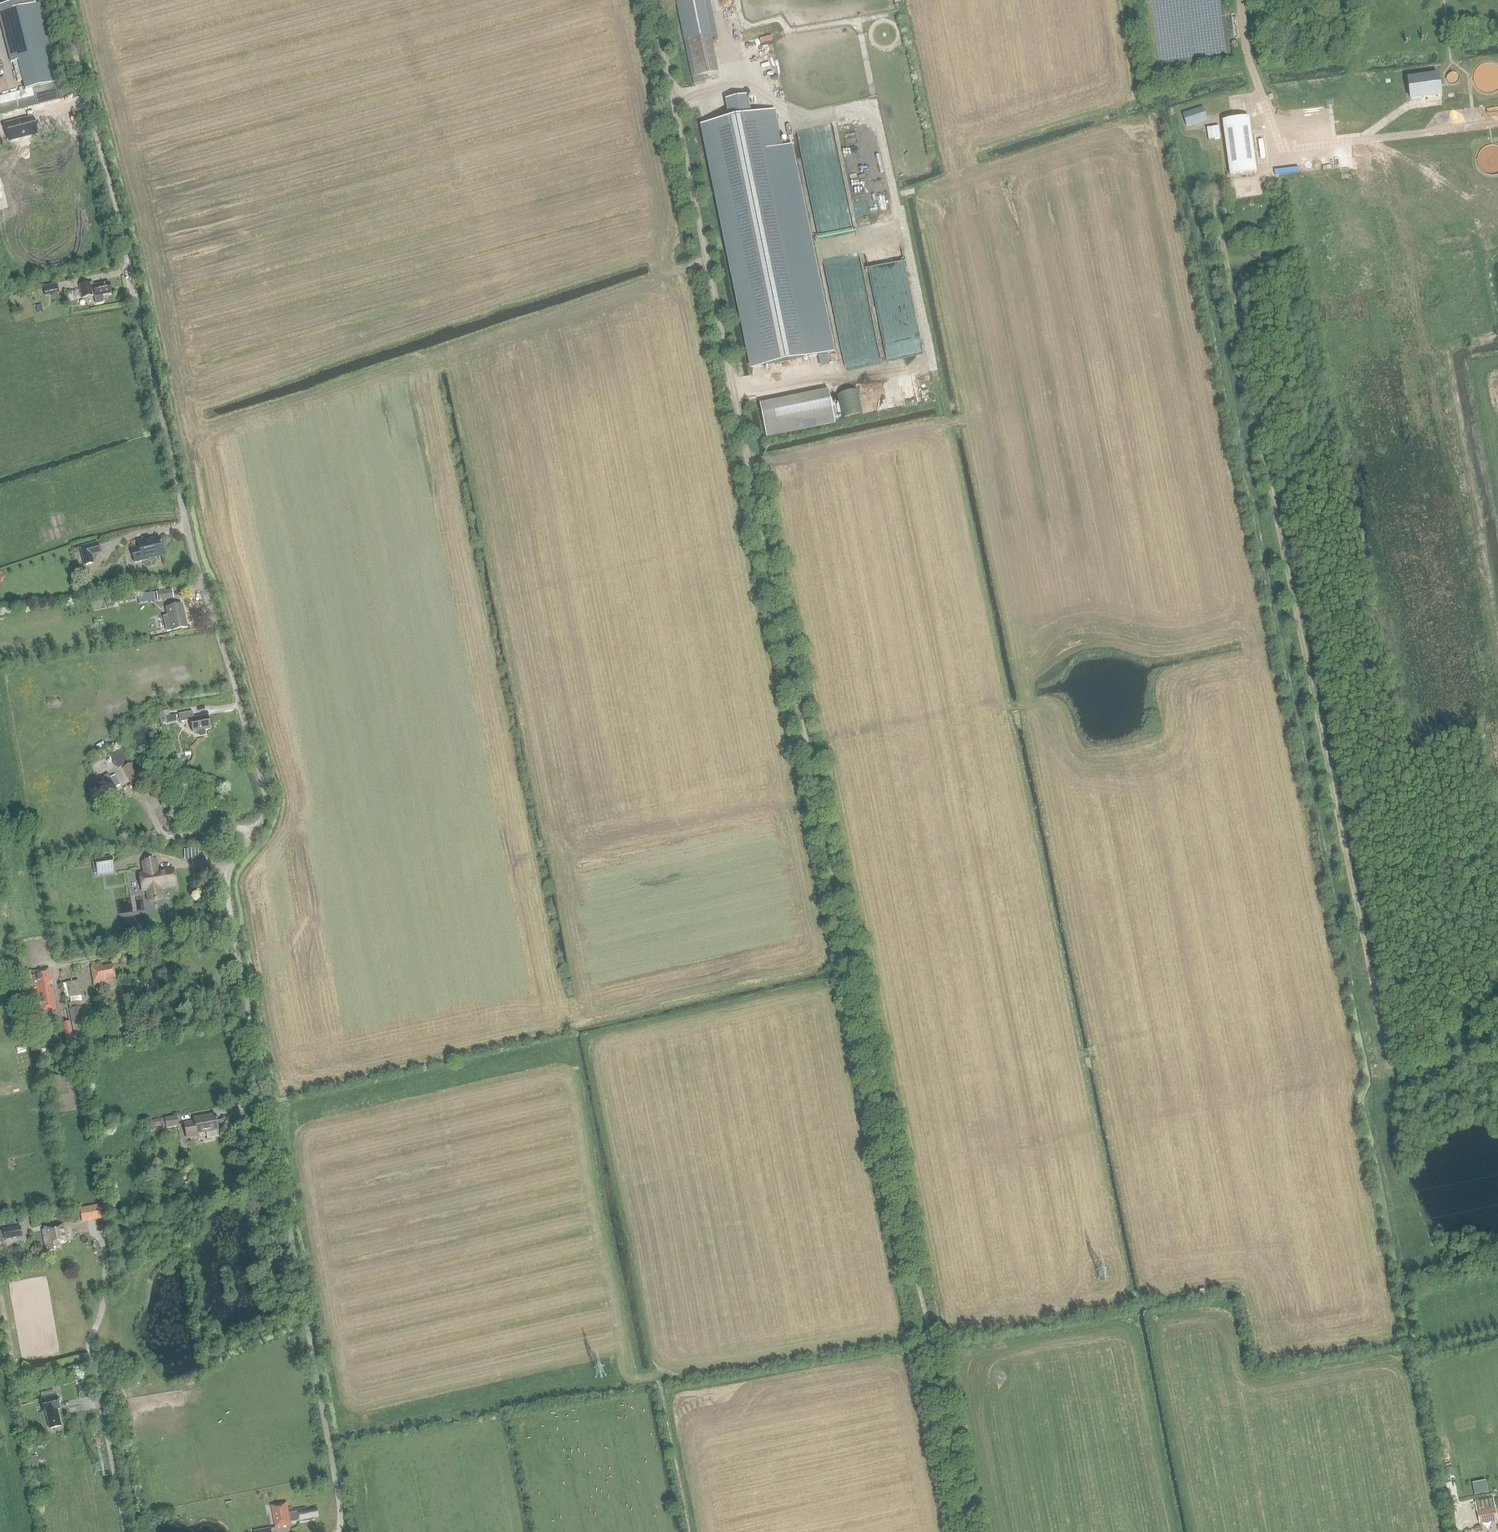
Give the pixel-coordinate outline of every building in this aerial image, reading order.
[(35,4),(25,6),(24,0),(21,0),(0,5),(0,20),(11,63),(17,61),(25,90),(54,82),(35,4)] [(693,77),(704,75),(719,72),(704,0),(677,0),(693,77)] [(1408,79),(1411,99),(1441,95),(1438,75),(1408,79)] [(731,119),(703,125),(753,369),(818,356),(834,352),(792,145),(782,148),(774,110),(750,115),(746,97),(727,101),(731,119)] [(1183,114),(1187,126),(1207,120),(1203,108),(1183,114)] [(1222,121),(1230,176),(1256,172),(1249,117),(1222,121)] [(32,118),(10,123),(5,124),(9,141),(14,139),(36,134),(32,118)] [(853,202),(856,216),(866,214),(864,200),(853,202)] [(82,298),(94,295),(96,304),(102,302),(103,300),(102,295),(111,293),(108,282),(93,285),(93,282),(79,285),(82,298)] [(842,353),(845,369),(881,361),(878,345),(842,353)] [(835,424),(829,390),(760,404),(767,438),(835,424)] [(131,549),(134,563),(147,560),(146,558),(161,555),(159,545),(160,545),(159,538),(147,541),(147,539),(136,541),(138,548),(131,549)] [(84,564),(92,563),(90,554),(99,552),(97,544),(80,547),(84,564)] [(157,565),(165,564),(164,556),(156,557),(157,565)] [(171,589),(156,593),(158,601),(173,598),(171,589)] [(180,604),(165,608),(167,615),(164,616),(165,622),(168,622),(171,631),(186,627),(180,604)] [(170,715),(169,710),(158,712),(160,724),(176,721),(175,714),(170,715)] [(192,711),(178,714),(179,722),(189,720),(191,732),(197,731),(197,735),(199,736),(203,736),(205,734),(204,730),(209,729),(207,715),(193,718),(192,711)] [(106,747),(103,741),(95,746),(99,752),(106,747)] [(129,763),(120,748),(109,754),(117,769),(129,763)] [(131,763),(122,768),(130,784),(139,780),(131,763)] [(101,776),(103,779),(98,782),(106,796),(108,797),(118,792),(116,788),(119,786),(113,774),(110,776),(108,772),(101,776)] [(95,859),(97,876),(114,873),(112,857),(95,859)] [(153,900),(154,901),(156,901),(156,900),(162,899),(160,888),(175,886),(173,869),(157,871),(156,861),(142,863),(144,874),(139,874),(141,891),(146,890),(148,901),(153,900)] [(102,965),(90,967),(93,984),(105,982),(106,988),(110,990),(114,990),(116,988),(112,965),(103,967),(102,965)] [(31,990),(36,989),(39,1003),(38,1003),(39,1006),(37,1007),(37,1005),(36,1005),(37,1006),(29,1007),(32,1024),(40,1023),(40,1024),(41,1024),(40,1022),(47,1021),(46,1012),(55,1010),(55,1008),(51,988),(48,989),(47,981),(50,981),(48,969),(33,972),(34,977),(29,978),(28,973),(28,974),(21,975),(25,997),(32,996),(33,996),(31,990)] [(62,984),(65,999),(81,996),(78,981),(62,984)] [(72,1023),(75,1039),(81,1038),(78,1022),(82,1021),(79,1007),(70,1009),(72,1023)] [(69,1022),(62,1024),(66,1041),(73,1040),(69,1022)] [(65,1075),(46,1079),(50,1099),(70,1094),(65,1075)] [(194,1122),(184,1124),(185,1132),(186,1136),(196,1134),(206,1132),(207,1139),(219,1137),(218,1130),(215,1115),(194,1119),(194,1122)] [(176,1116),(161,1119),(162,1127),(166,1126),(166,1128),(178,1126),(176,1116)] [(169,1206),(168,1196),(160,1197),(161,1207),(169,1206)] [(99,1205),(79,1209),(81,1221),(101,1217),(99,1205)] [(45,1230),(42,1231),(45,1247),(48,1247),(49,1250),(60,1248),(59,1243),(66,1241),(63,1227),(63,1224),(44,1227),(45,1230)] [(20,1227),(2,1230),(4,1240),(22,1237),(20,1227)] [(78,1365),(89,1362),(87,1354),(76,1357),(78,1365)] [(78,1388),(80,1399),(92,1397),(90,1386),(78,1388)] [(52,1387),(40,1390),(41,1398),(54,1395),(52,1387)] [(46,1412),(46,1413),(46,1414),(46,1416),(47,1417),(50,1429),(61,1426),(57,1409),(60,1409),(57,1396),(41,1399),(44,1412),(46,1412)] [(147,1408),(136,1410),(136,1413),(137,1416),(149,1415),(148,1411),(147,1408)] [(1476,1504),(1479,1523),(1497,1519),(1494,1501),(1476,1504)] [(299,1522),(314,1519),(313,1517),(318,1516),(316,1508),(306,1510),(305,1507),(287,1511),(286,1504),(272,1507),(276,1527),(290,1524),(289,1522),(298,1520),(299,1522)]
